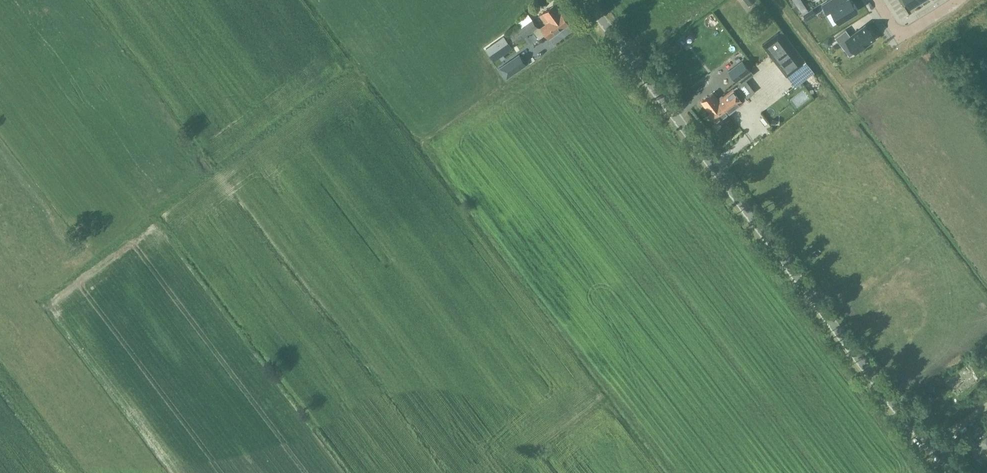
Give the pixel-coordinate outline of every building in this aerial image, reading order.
[(822,5),(827,12),(825,13),(833,25),(858,10),(852,0),(843,0),(830,0),(822,5)] [(546,24),(561,13),(555,4),(540,15),(546,24)] [(805,5),(800,9),(803,13),(808,9),(805,5)] [(813,9),(805,14),(809,20),(817,15),(813,9)] [(538,28),(533,20),(528,13),(517,21),(521,26),(510,34),(516,43),(533,31),(534,32),(541,27),(538,28)] [(546,24),(541,27),(534,32),(539,39),(546,34),(549,38),(569,24),(561,13),(546,24)] [(846,29),(835,37),(841,44),(846,40),(856,53),(875,39),(865,25),(851,36),(846,29)] [(803,64),(778,31),(762,44),(786,76),(803,64)] [(684,49),(696,39),(691,34),(680,44),(684,49)] [(504,36),(486,49),(494,61),(499,57),(503,54),(512,48),(504,36)] [(519,55),(499,68),(506,78),(526,65),(519,55)] [(742,60),(728,70),(737,82),(751,71),(750,70),(754,68),(751,65),(750,64),(750,63),(748,60),(744,63),(742,60)] [(737,86),(719,100),(718,101),(728,113),(747,99),(737,86)] [(728,113),(718,101),(719,100),(717,98),(717,99),(713,93),(702,101),(717,122),(728,113)] [(823,132),(811,141),(815,146),(826,137),(823,132)] [(976,443),(986,458),(986,435),(976,443)]
